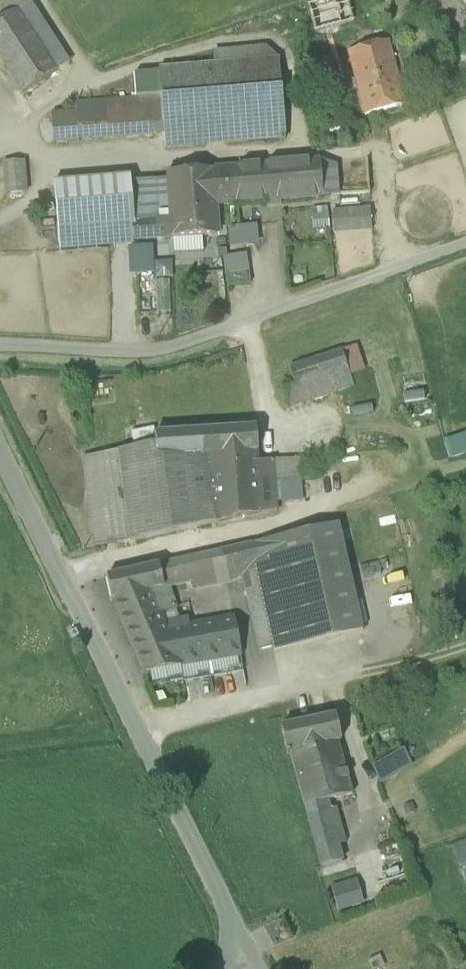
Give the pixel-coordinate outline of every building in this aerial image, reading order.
[(18,10),(11,0),(0,0),(0,22),(18,10)] [(307,6),(313,31),(352,20),(347,0),(325,0),(307,6)] [(49,58),(18,10),(0,22),(0,56),(15,79),(49,58)] [(390,41),(350,51),(366,114),(407,104),(390,41)] [(266,49),(216,53),(217,65),(279,60),(266,49)] [(49,58),(15,79),(24,93),(58,71),(49,58)] [(217,65),(159,70),(161,97),(166,150),(285,140),(279,60),(217,65)] [(161,97),(124,100),(126,136),(163,134),(161,97)] [(124,100),(75,103),(75,115),(76,114),(78,139),(126,136),(124,100)] [(75,115),(51,116),(53,144),(78,143),(78,139),(76,114),(75,115)] [(23,159),(1,160),(2,194),(24,193),(23,159)] [(320,161),(266,166),(268,201),(267,201),(268,206),(281,205),(281,200),(323,197),(320,161)] [(266,166),(167,174),(169,214),(216,211),(216,205),(267,201),(268,201),(266,166)] [(130,185),(95,188),(99,243),(134,240),(133,225),(130,185)] [(330,233),(370,231),(369,207),(329,209),(330,233)] [(326,226),(325,210),(313,211),(314,227),(326,226)] [(216,211),(169,214),(170,222),(171,238),(171,239),(218,236),(216,211)] [(170,222),(133,225),(134,240),(171,238),(170,222)] [(258,243),(257,223),(226,225),(227,244),(258,243)] [(245,252),(220,255),(222,274),(246,272),(245,252)] [(155,312),(171,311),(168,260),(153,260),(155,312)] [(341,351),(289,369),(295,386),(282,390),(289,409),(354,388),(341,351)] [(256,429),(201,433),(203,456),(210,455),(211,472),(259,468),(258,463),(256,429)] [(201,433),(155,436),(156,445),(117,452),(120,472),(159,464),(159,459),(203,456),(201,433)] [(443,439),(448,457),(465,452),(465,433),(443,439)] [(117,452),(82,459),(94,547),(129,543),(120,472),(117,452)] [(203,456),(159,459),(159,464),(120,472),(129,543),(215,523),(215,524),(261,514),(261,515),(277,512),(274,460),(258,463),(259,468),(211,472),(210,455),(203,456)] [(338,525),(236,548),(242,575),(250,613),(264,610),(272,648),(273,653),(362,633),(338,525)] [(236,548),(223,551),(229,578),(231,577),(242,575),(236,548)] [(223,551),(189,559),(193,583),(195,590),(232,582),(231,577),(229,578),(223,551)] [(189,559),(175,562),(180,586),(193,583),(189,559)] [(175,562),(107,578),(112,601),(114,600),(119,612),(140,604),(144,613),(156,608),(159,615),(176,610),(169,588),(180,586),(175,562)] [(186,621),(164,626),(159,615),(156,608),(144,613),(140,604),(119,612),(144,672),(239,655),(235,632),(233,621),(187,629),(186,621)] [(264,610),(250,613),(259,651),(272,648),(264,610)] [(336,718),(281,729),(286,755),(289,754),(296,777),(306,775),(305,766),(315,764),(312,749),(338,743),(341,743),(336,718)] [(338,743),(312,749),(315,764),(305,766),(306,775),(296,777),(327,884),(345,877),(327,801),(351,795),(338,743)] [(378,781),(410,766),(402,749),(370,763),(378,781)] [(450,846),(465,887),(465,840),(450,846)] [(334,910),(362,905),(357,879),(329,884),(334,910)] [(368,959),(373,968),(407,968),(396,946),(368,959)]
